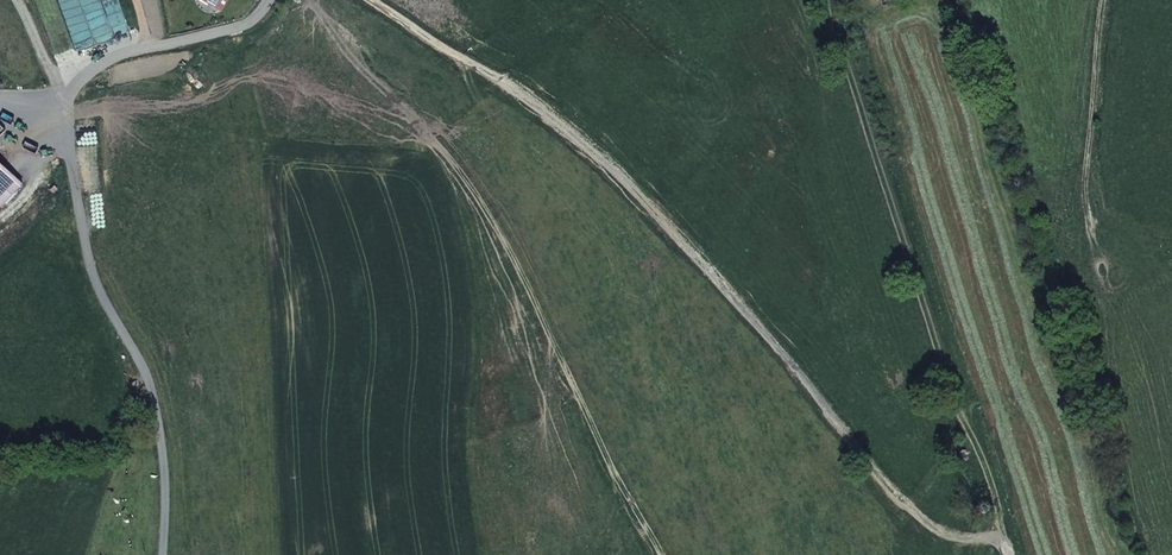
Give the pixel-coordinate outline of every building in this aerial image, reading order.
[(4,210),(29,184),(0,156),(0,206),(4,210)]
